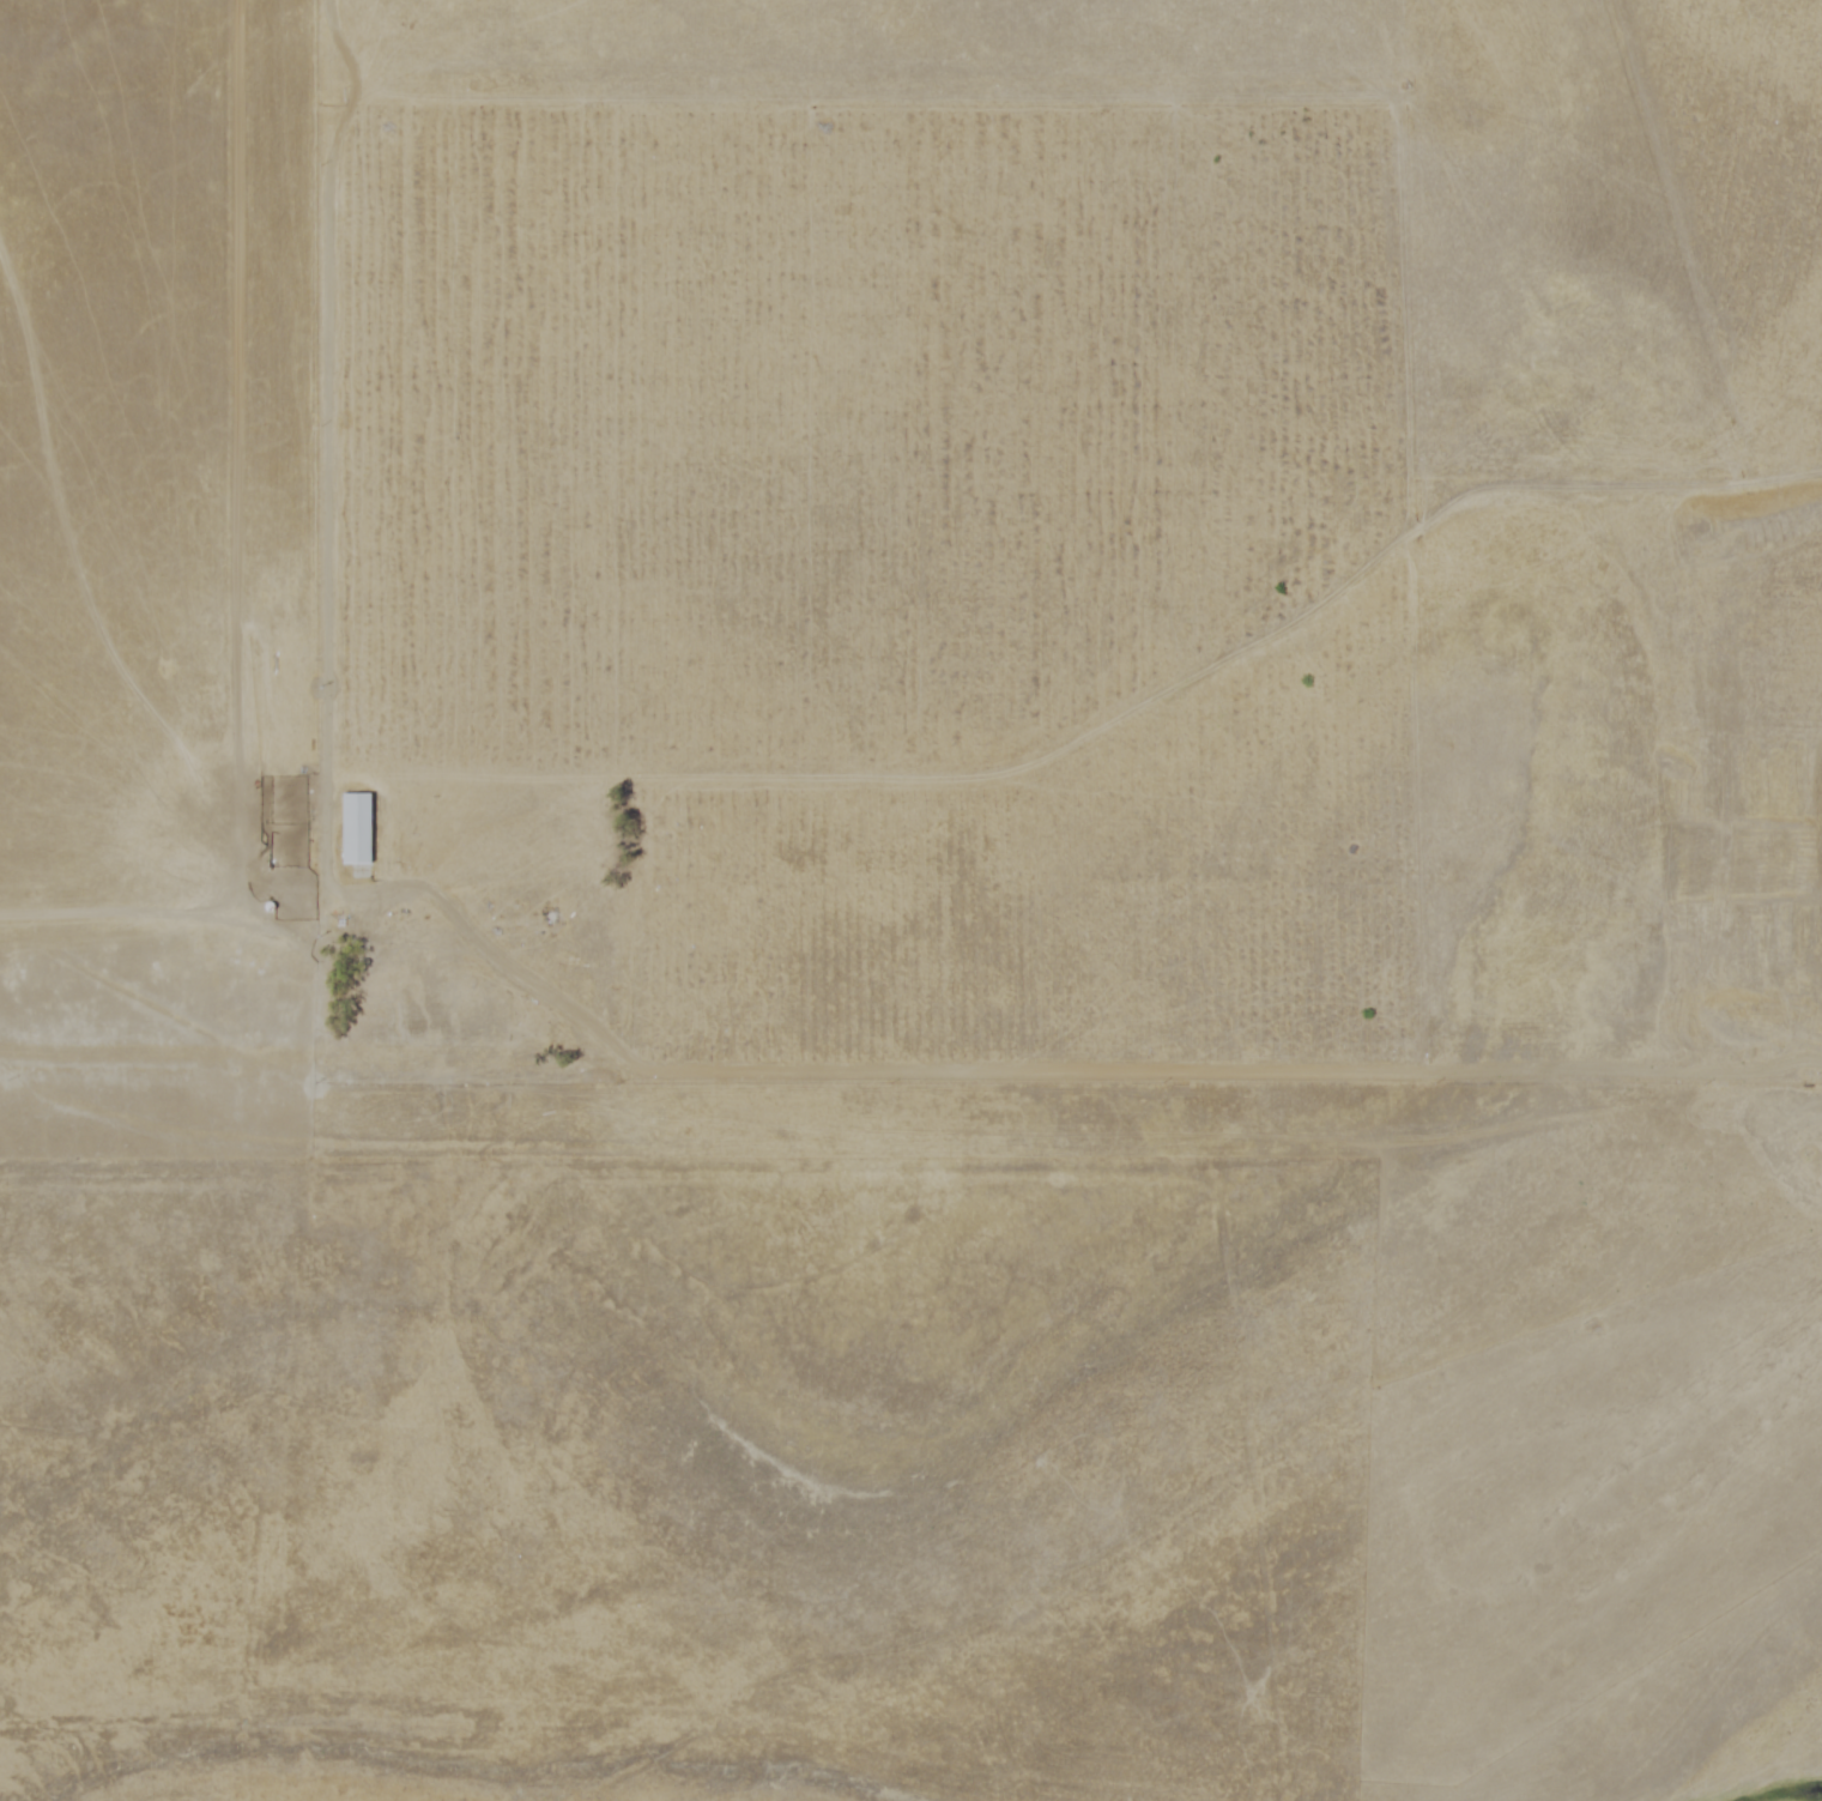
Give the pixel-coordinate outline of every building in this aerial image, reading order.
[(365,789),(335,788),(334,859),(364,859),(365,789)]
